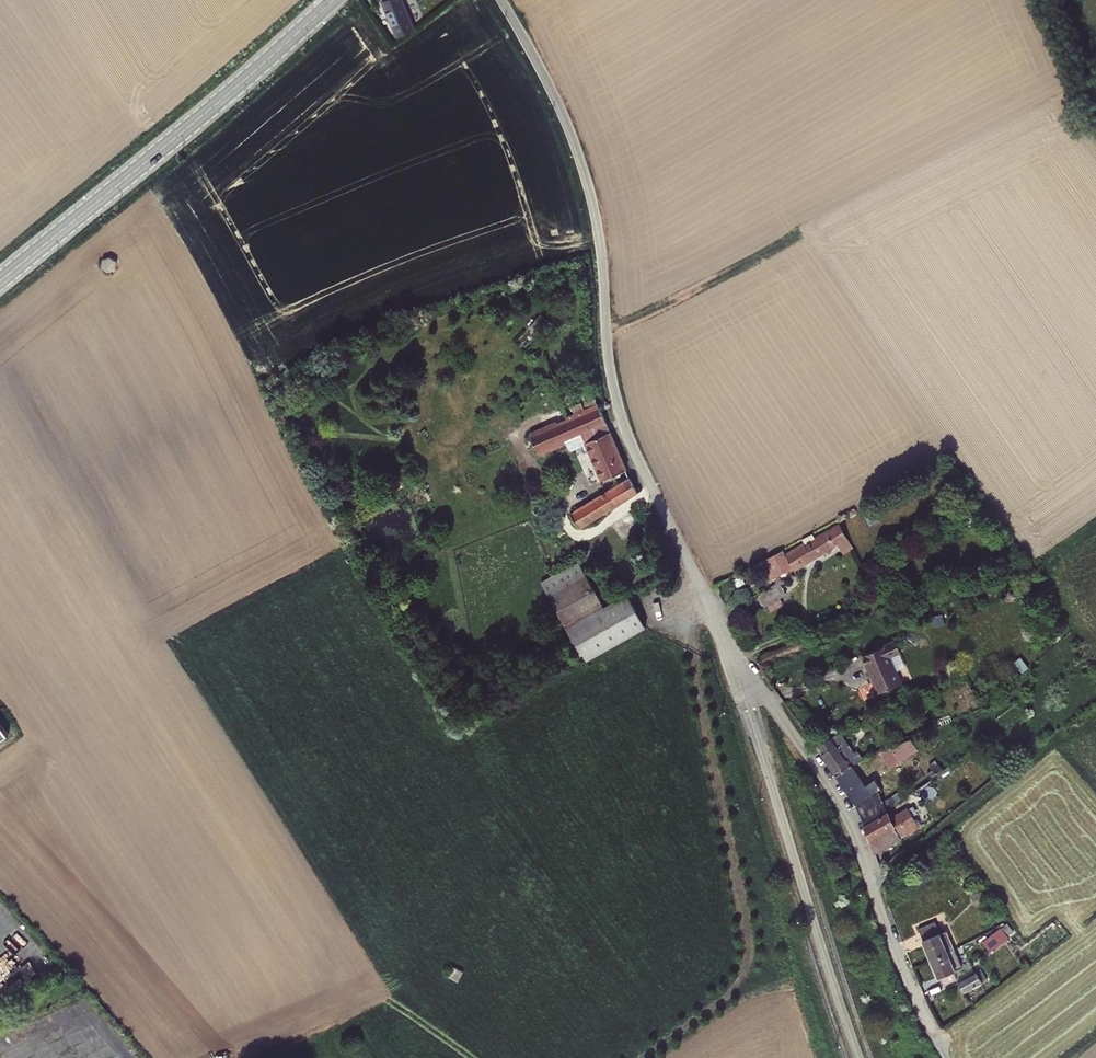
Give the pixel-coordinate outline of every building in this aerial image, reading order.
[(414,29),(402,0),(387,0),(382,2),(397,37),(414,29)] [(103,259),(102,267),(105,270),(108,273),(115,270),(116,266),(117,262),(114,260),(111,257),(107,258),(103,259)] [(530,435),(538,453),(582,434),(606,424),(598,405),(530,435)] [(586,442),(609,432),(609,431),(606,424),(582,434),(586,442)] [(609,432),(586,442),(602,479),(626,469),(609,432)] [(630,478),(571,514),(579,527),(636,492),(630,478)] [(868,504),(861,508),(863,512),(871,509),(868,504)] [(838,526),(785,555),(793,570),(837,544),(846,539),(838,526)] [(846,539),(837,544),(842,554),(851,550),(846,539)] [(782,549),(764,558),(774,578),(792,568),(785,555),(782,549)] [(923,567),(925,570),(938,563),(936,560),(923,567)] [(602,604),(577,561),(540,582),(565,625),(602,604)] [(942,572),(938,563),(925,570),(929,578),(942,572)] [(758,596),(763,606),(785,594),(780,584),(758,596)] [(899,588),(893,591),(896,597),(902,595),(899,588)] [(585,662),(645,627),(627,594),(566,628),(585,662)] [(862,655),(868,668),(879,693),(900,684),(889,656),(900,651),(895,641),(862,655)] [(876,716),(861,723),(864,730),(879,722),(876,716)] [(9,735),(0,723),(0,742),(9,735)] [(824,753),(822,755),(836,775),(850,765),(857,762),(838,734),(818,744),(824,753)] [(910,739),(879,753),(889,769),(917,750),(910,739)] [(930,774),(933,778),(944,771),(937,761),(931,765),(934,770),(930,774)] [(865,786),(850,765),(836,775),(856,804),(861,800),(864,804),(879,794),(882,791),(874,780),(865,786)] [(904,788),(883,802),(886,810),(903,799),(909,795),(904,788)] [(909,795),(903,799),(906,804),(916,797),(912,792),(909,795)] [(856,804),(859,814),(883,801),(879,794),(864,804),(861,800),(856,804)] [(859,814),(864,825),(887,812),(886,810),(883,802),(883,801),(859,814)] [(890,818),(887,812),(864,825),(875,853),(919,827),(907,808),(890,818)] [(940,934),(935,923),(918,929),(923,940),(921,941),(937,978),(938,978),(942,985),(956,979),(953,971),(961,968),(946,931),(940,934)] [(1006,923),(1000,927),(1007,936),(1013,931),(1006,923)] [(989,952),(1007,936),(1000,927),(982,942),(989,952)] [(34,979),(55,960),(41,945),(20,964),(34,979)] [(980,969),(975,971),(982,982),(986,980),(980,969)] [(964,993),(982,982),(975,971),(958,982),(964,993)]
